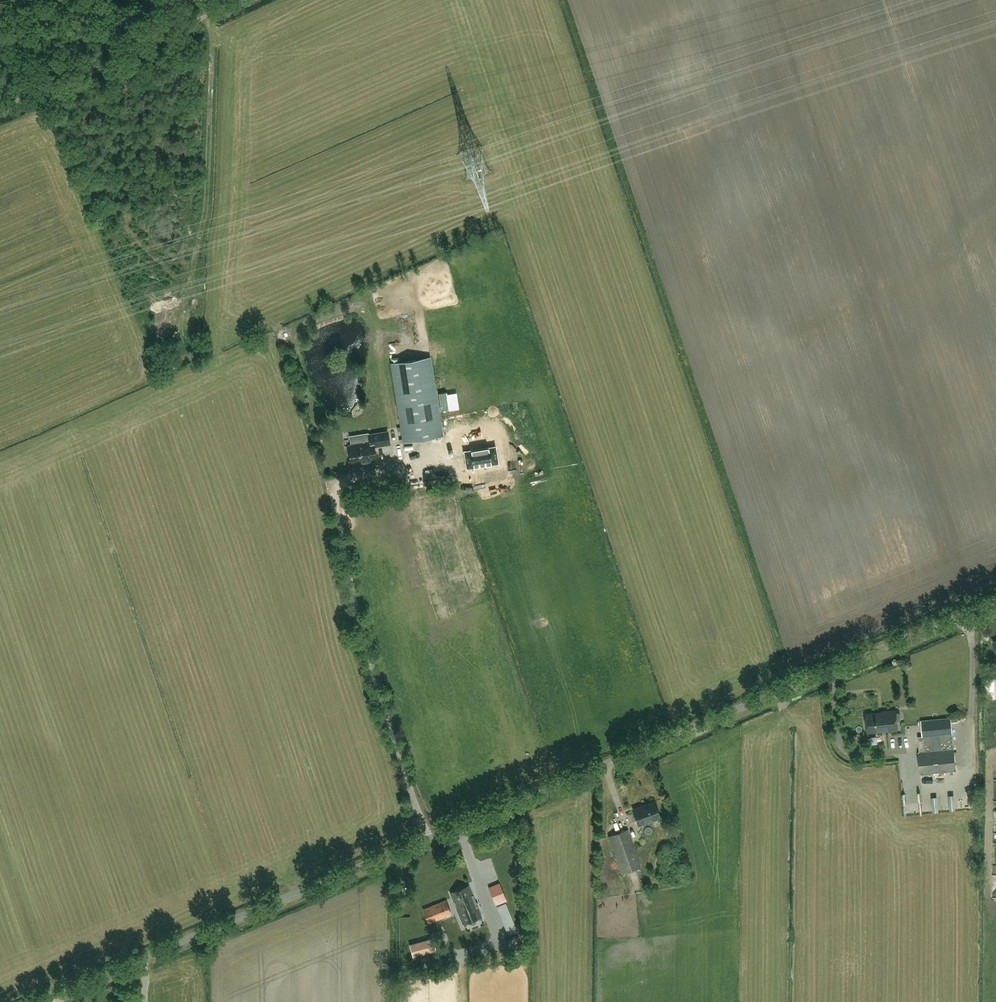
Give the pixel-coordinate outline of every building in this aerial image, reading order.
[(430,356),(391,362),(401,428),(403,441),(436,436),(443,435),(430,356)] [(348,444),(351,465),(377,461),(374,446),(390,443),(388,431),(368,434),(369,441),(348,444)] [(412,444),(405,445),(407,457),(414,456),(412,444)] [(883,712),(866,714),(868,731),(886,729),(886,730),(898,729),(897,720),(899,719),(901,718),(900,713),(899,712),(896,712),(896,710),(883,711),(883,712)] [(951,717),(921,720),(922,724),(923,737),(953,734),(951,717)] [(931,773),(936,772),(956,770),(954,748),(919,751),(921,774),(931,773)] [(635,814),(639,825),(654,819),(660,817),(654,801),(633,808),(635,814)] [(635,848),(628,828),(609,835),(623,873),(628,871),(641,866),(635,848)] [(496,903),(507,898),(500,883),(489,887),(496,903)] [(469,884),(450,892),(454,902),(455,902),(458,908),(457,908),(463,923),(482,916),(477,905),(476,903),(476,902),(469,884)] [(451,913),(446,899),(423,909),(429,922),(451,913)] [(436,950),(433,940),(433,938),(409,944),(413,956),(436,950)]
